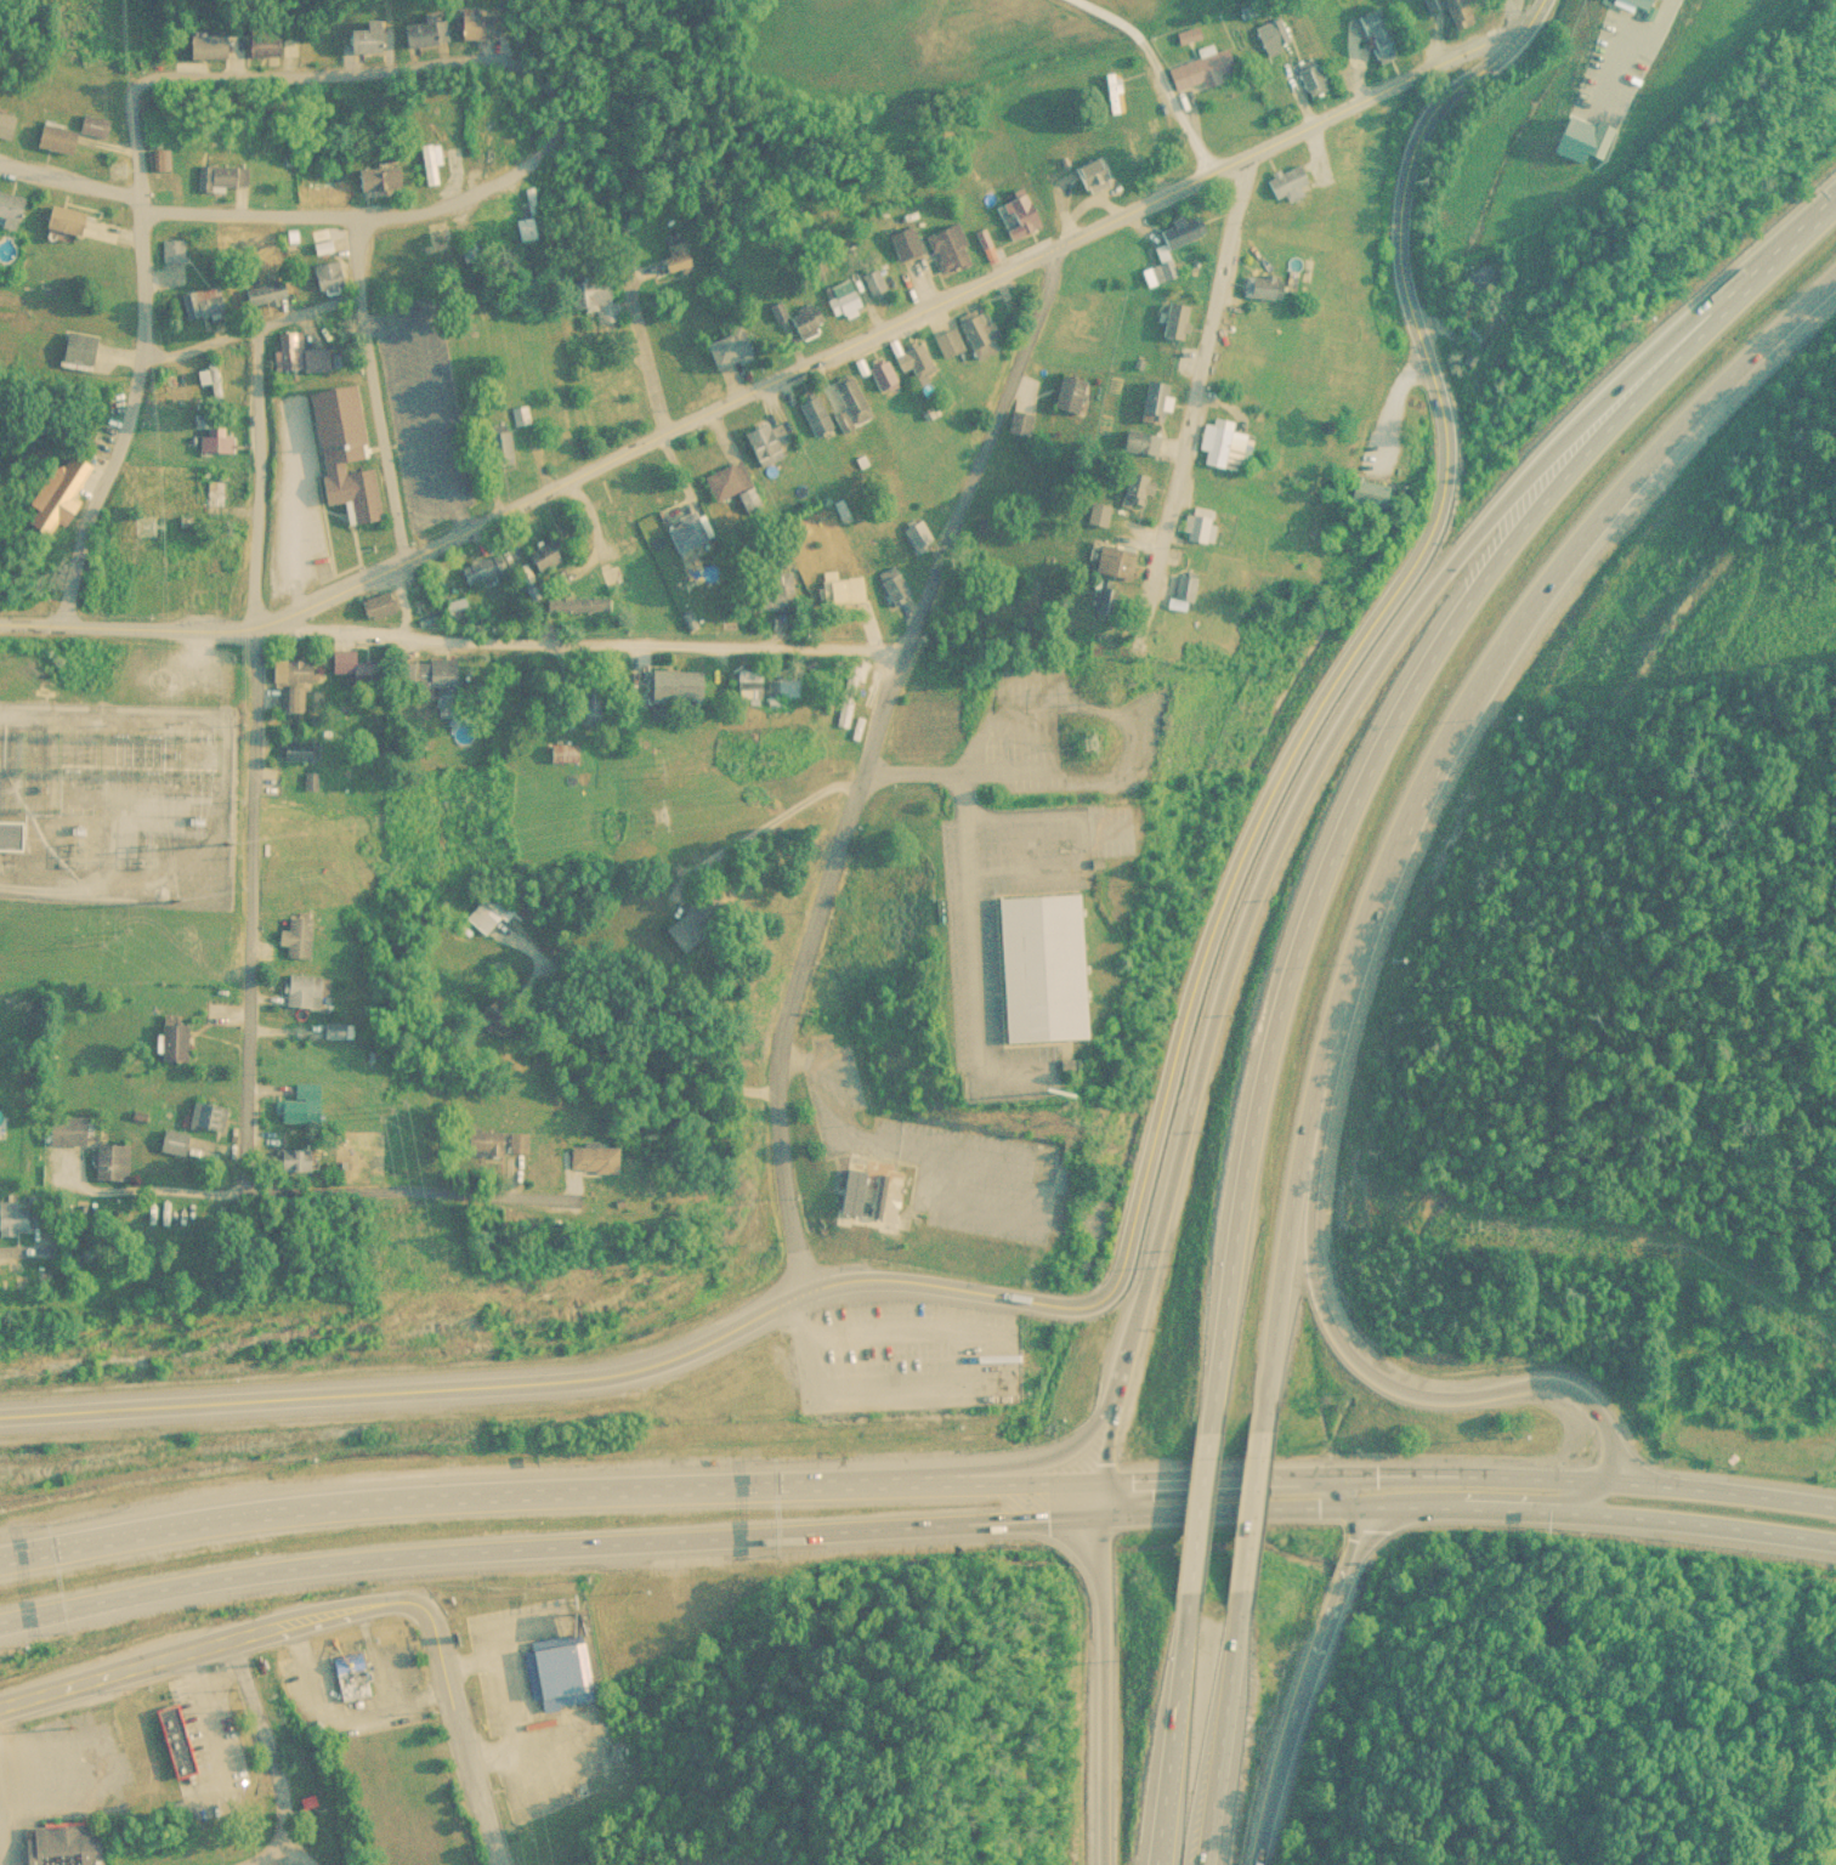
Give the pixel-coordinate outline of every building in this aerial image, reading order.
[(1451,27),(1471,20),(1465,0),(1423,0),(1427,12),(1444,6),(1451,27)] [(1641,14),(1648,0),(1611,0),(1641,14)] [(1355,16),(1374,63),(1396,54),(1376,7),(1355,16)] [(499,39),(499,16),(461,16),(461,39),(499,39)] [(1252,26),(1263,56),(1289,46),(1278,16),(1252,26)] [(368,30),(350,32),(352,55),(385,52),(382,21),(367,22),(368,30)] [(442,45),(440,22),(404,26),(406,48),(442,45)] [(195,35),(195,59),(232,59),(232,35),(195,35)] [(1171,89),(1199,81),(1199,83),(1233,74),(1225,47),(1164,65),(1171,89)] [(1322,88),(1314,61),(1296,67),(1304,94),(1322,88)] [(1116,71),(1102,73),(1106,113),(1120,111),(1116,71)] [(114,122),(88,115),(84,131),(110,138),(114,122)] [(1605,126),(1584,120),(1575,154),(1596,160),(1605,126)] [(85,135),(45,123),(39,145),(79,157),(85,135)] [(149,151),(149,171),(169,171),(169,151),(149,151)] [(296,170),(337,170),(337,158),(308,158),(308,152),(296,152),(296,170)] [(1067,164),(1077,194),(1107,184),(1097,155),(1067,164)] [(1306,189),(1300,165),(1262,174),(1268,198),(1279,195),(1279,196),(1306,189)] [(405,167),(358,169),(359,192),(406,190),(405,167)] [(250,187),(250,168),(198,168),(198,193),(212,193),(212,187),(250,187)] [(173,175),(155,175),(155,190),(173,190),(173,175)] [(542,239),(533,188),(524,190),(529,220),(518,221),(522,243),(542,239)] [(1047,226),(1029,191),(995,209),(1014,244),(1047,226)] [(26,230),(31,197),(0,192),(0,226),(26,230)] [(90,235),(92,212),(57,208),(54,231),(90,235)] [(1152,231),(1162,250),(1201,231),(1191,211),(1152,231)] [(947,275),(977,261),(960,224),(930,238),(947,275)] [(891,235),(902,263),(926,253),(914,226),(891,235)] [(463,243),(468,263),(484,259),(478,238),(463,243)] [(161,240),(161,262),(186,262),(186,240),(161,240)] [(691,269),(686,241),(642,248),(646,276),(691,269)] [(386,279),(439,264),(433,244),(380,259),(386,279)] [(1140,266),(1145,283),(1176,275),(1172,258),(1140,266)] [(352,287),(343,259),(316,267),(324,295),(352,287)] [(1462,293),(1497,289),(1494,266),(1459,270),(1462,293)] [(870,297),(884,294),(879,269),(865,272),(870,297)] [(1274,298),(1275,276),(1242,274),(1241,296),(1274,298)] [(845,321),(868,305),(847,276),(825,291),(845,321)] [(595,324),(617,324),(617,277),(582,277),(582,313),(595,312),(595,324)] [(251,311),(291,298),(284,278),(245,291),(251,311)] [(184,298),(195,323),(229,307),(217,283),(184,298)] [(827,321),(817,301),(791,314),(801,334),(827,321)] [(1188,302),(1165,307),(1170,339),(1193,335),(1188,302)] [(1000,341),(1006,338),(988,306),(962,321),(985,362),(1005,350),(1000,341)] [(970,350),(954,324),(935,336),(951,362),(970,350)] [(712,334),(718,367),(755,360),(748,327),(712,334)] [(301,332),(278,333),(279,371),(347,370),(347,352),(331,352),(331,347),(301,348),(301,332)] [(63,364),(99,364),(99,335),(63,335),(63,364)] [(937,371),(917,344),(902,354),(923,382),(937,371)] [(205,384),(210,403),(225,399),(214,357),(204,359),(207,369),(196,372),(200,385),(205,384)] [(879,394),(896,389),(888,360),(871,365),(879,394)] [(1090,383),(1067,374),(1055,405),(1079,414),(1090,383)] [(865,427),(878,417),(852,381),(839,390),(865,427)] [(1174,383),(1148,383),(1148,423),(1174,423),(1174,383)] [(371,460),(362,387),(313,393),(315,405),(328,504),(349,502),(352,526),(382,522),(375,470),(346,474),(345,464),(371,460)] [(802,400),(813,439),(830,434),(819,395),(802,400)] [(1033,436),(1035,414),(1015,412),(1012,434),(1033,436)] [(745,434),(761,470),(789,458),(774,422),(745,434)] [(1203,450),(1212,452),(1209,465),(1251,472),(1258,434),(1208,425),(1203,450)] [(220,427),(201,427),(201,453),(234,453),(234,436),(220,436),(220,427)] [(1156,455),(1158,434),(1126,431),(1124,452),(1156,455)] [(497,432),(497,465),(516,465),(516,432),(497,432)] [(744,460),(707,477),(718,504),(739,495),(747,514),(764,506),(744,460)] [(1152,496),(1157,497),(1162,482),(1130,472),(1121,502),(1148,510),(1152,496)] [(38,523),(67,527),(73,483),(55,481),(52,499),(41,498),(38,523)] [(1391,501),(1388,481),(1354,485),(1357,506),(1391,501)] [(206,482),(206,506),(227,506),(227,482),(206,482)] [(1113,506),(1093,506),(1093,526),(1113,526),(1113,506)] [(1192,542),(1217,542),(1217,509),(1192,509),(1192,542)] [(687,554),(717,540),(702,510),(672,525),(687,554)] [(918,558),(934,548),(916,519),(900,528),(918,558)] [(559,541),(534,551),(542,571),(567,561),(559,541)] [(1100,574),(1137,581),(1142,553),(1106,546),(1100,574)] [(467,587),(509,574),(503,554),(461,566),(467,587)] [(903,604),(916,588),(890,568),(878,585),(903,604)] [(1205,602),(1205,575),(1177,575),(1177,602),(1205,602)] [(1117,618),(1123,584),(1097,580),(1091,613),(1117,618)] [(375,622),(400,610),(391,592),(366,604),(375,622)] [(611,600),(552,600),(552,613),(611,613),(611,600)] [(359,652),(333,652),(333,675),(385,675),(385,664),(359,664),(359,652)] [(462,660),(420,660),(420,687),(462,687),(462,660)] [(276,684),(318,684),(318,661),(276,661),(276,684)] [(739,671),(739,699),(805,699),(805,679),(769,679),(769,671),(739,671)] [(659,673),(659,704),(709,704),(709,673),(659,673)] [(283,713),(307,713),(307,687),(283,687),(283,713)] [(320,761),(320,741),(288,741),(288,761),(320,761)] [(552,763),(583,763),(583,745),(552,745),(552,763)] [(29,852),(29,823),(0,823),(0,852),(29,852)] [(676,925),(697,951),(741,915),(721,890),(676,925)] [(1071,892),(990,892),(992,1038),(1073,1037),(1071,892)] [(506,912),(481,897),(468,921),(493,935),(506,912)] [(314,957),(318,918),(291,915),(287,954),(314,957)] [(326,974),(290,974),(290,1008),(326,1008),(326,974)] [(191,1062),(191,1023),(166,1023),(166,1062),(191,1062)] [(325,1123),(325,1084),(297,1084),(297,1101),(282,1101),(282,1123),(325,1123)] [(228,1106),(197,1101),(192,1125),(224,1130),(228,1106)] [(90,1117),(56,1117),(56,1143),(90,1143),(90,1117)] [(192,1154),(192,1132),(163,1131),(162,1153),(192,1154)] [(102,1180),(132,1180),(132,1143),(102,1143),(102,1180)] [(635,1173),(635,1145),(577,1145),(577,1173),(635,1173)] [(321,1159),(310,1159),(310,1150),(285,1150),(285,1170),(321,1170),(321,1159)] [(901,1161),(849,1155),(842,1229),(909,1236),(916,1170),(900,1168),(901,1161)] [(41,1233),(41,1207),(24,1207),(24,1195),(5,1196),(5,1233),(41,1233)] [(528,1654),(585,1642),(597,1701),(540,1712),(528,1654)] [(341,1662),(348,1702),(378,1696),(370,1656),(341,1662)] [(165,1716),(183,1711),(203,1778),(185,1784),(165,1716)] [(29,1860),(108,1859),(107,1827),(28,1829),(29,1860)]
